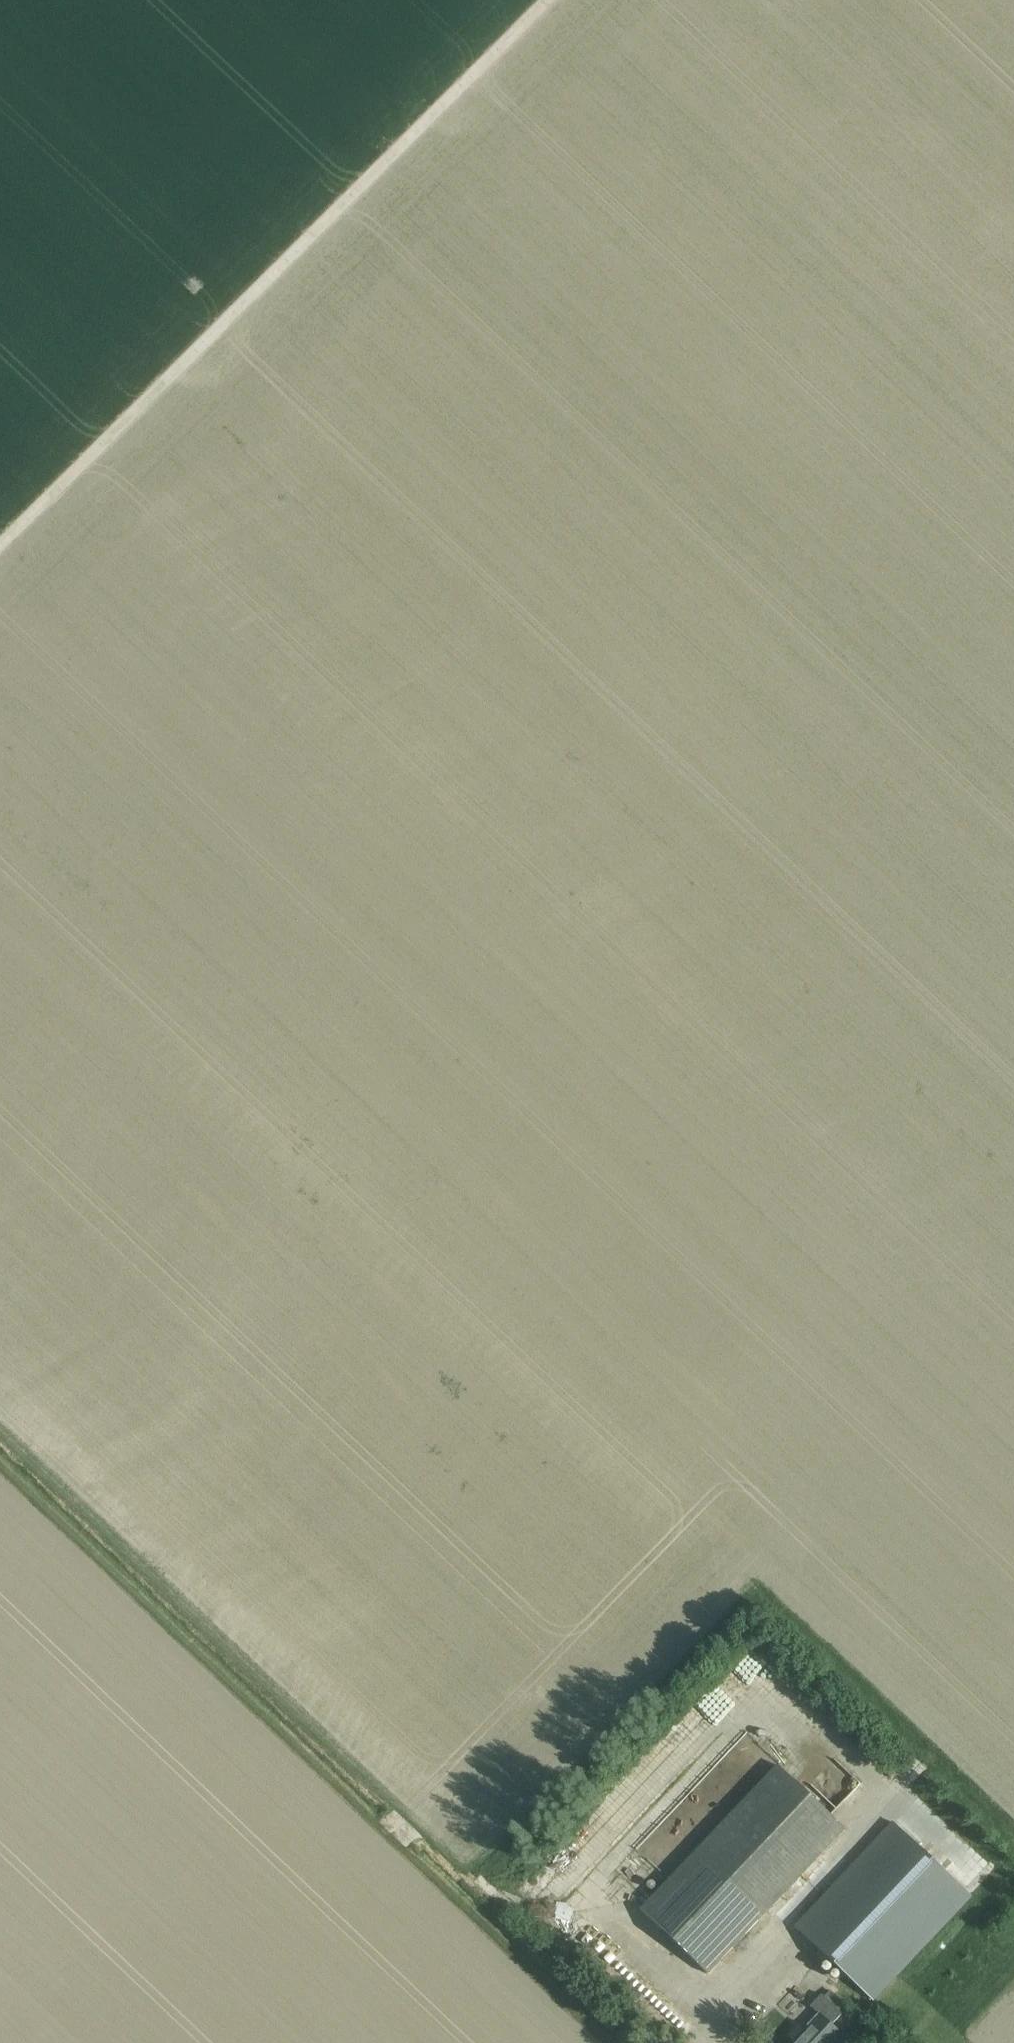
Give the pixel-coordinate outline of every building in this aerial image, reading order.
[(639,1910),(706,1973),(843,1828),(776,1764),(639,1910)] [(797,1929),(873,2000),(971,1896),(896,1825),(797,1929)] [(830,1990),(824,1997),(840,2013),(847,2005),(830,1990)] [(840,2034),(830,2024),(840,2013),(824,1997),(820,1993),(809,2005),(818,2013),(789,2042),(832,2042),(840,2034)] [(922,2041),(911,2032),(903,2042),(921,2042),(922,2041)]
